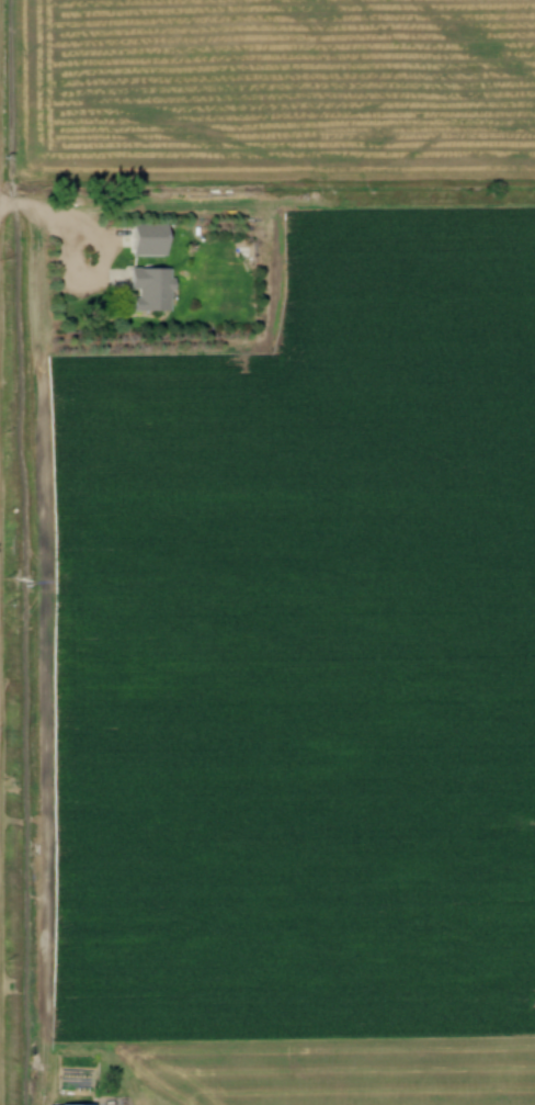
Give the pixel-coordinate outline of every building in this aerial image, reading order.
[(128,256),(166,256),(166,225),(128,225),(128,256)] [(127,312),(168,312),(168,269),(127,269),(127,312)]
